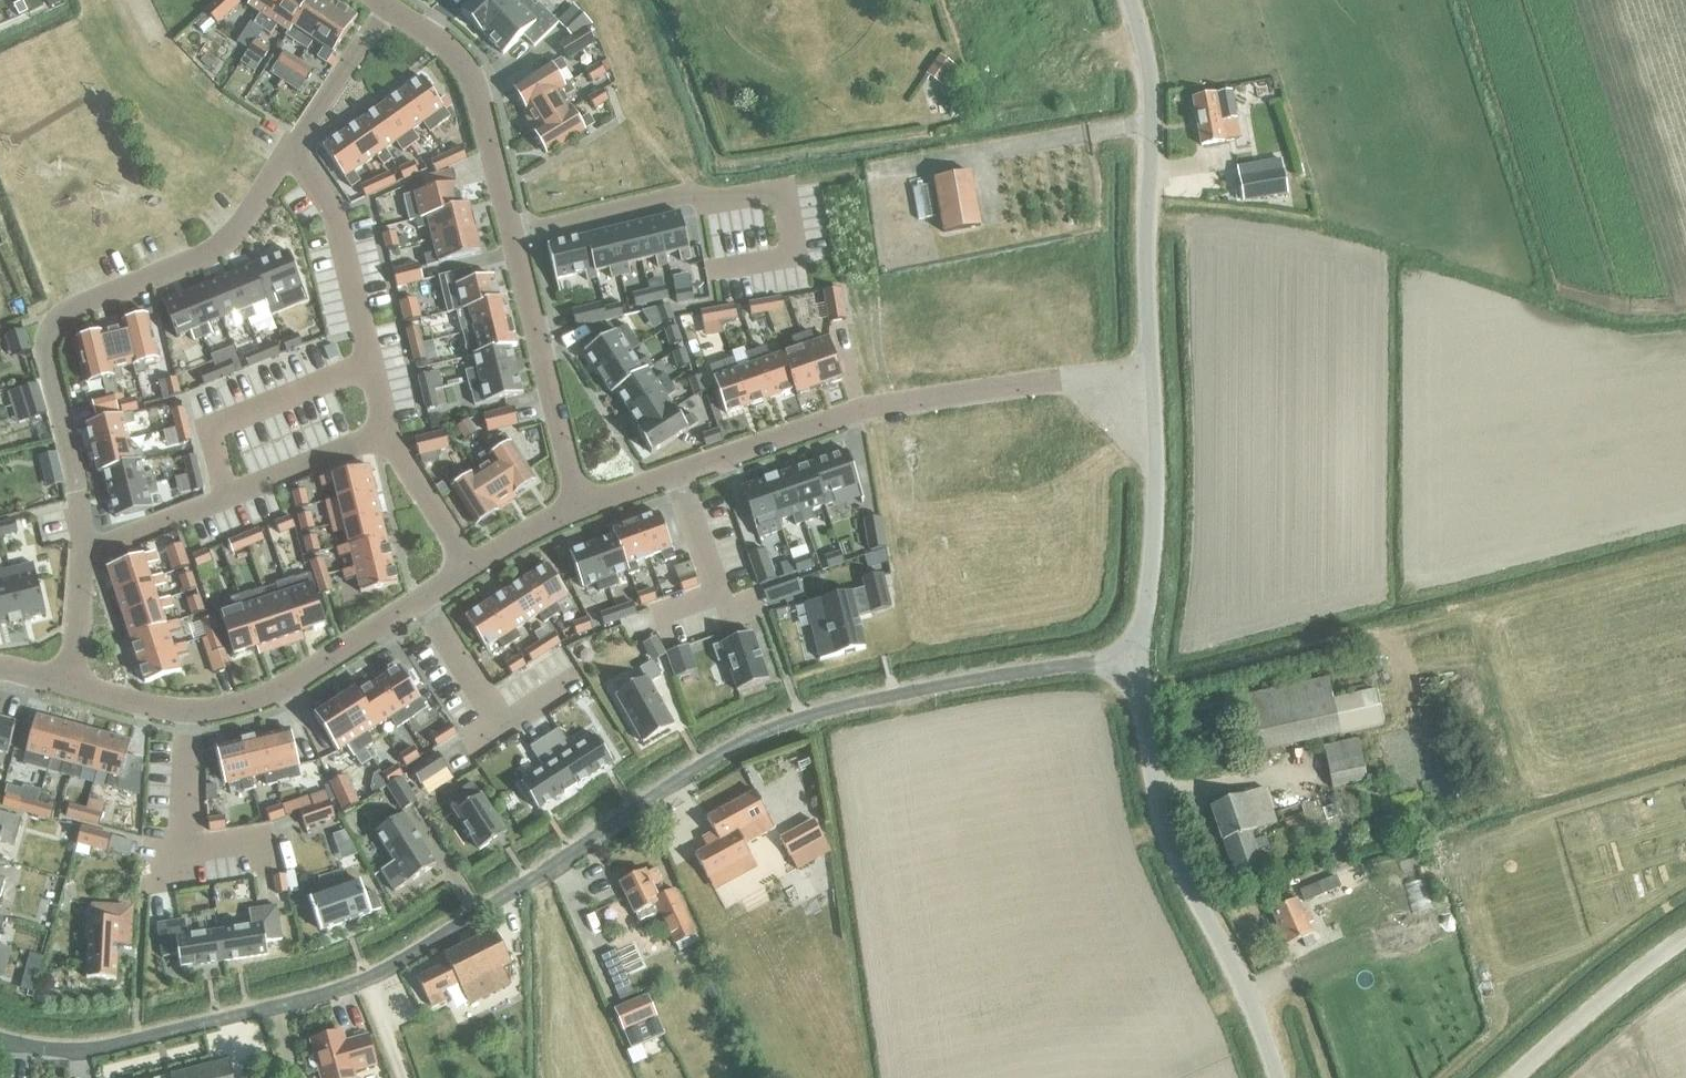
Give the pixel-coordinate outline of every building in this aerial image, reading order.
[(217,25),(240,3),(237,0),(217,0),(205,12),(207,14),(216,23),(217,25)] [(251,1),(263,10),(257,20),(253,25),(262,30),(265,25),(282,0),(252,0),(251,1)] [(262,30),(270,36),(274,31),(280,21),(291,28),(292,28),(310,0),(282,0),(265,25),(262,30)] [(312,42),(312,41),(336,5),(328,0),(310,0),(292,28),(291,28),(285,37),(306,51),(312,42)] [(482,34),(515,2),(514,0),(474,0),(460,13),(481,35),(482,34)] [(482,34),(503,55),(522,36),(534,49),(559,25),(557,23),(539,5),(535,8),(527,0),(517,0),(515,2),(482,34)] [(13,6),(19,17),(27,13),(22,2),(13,6)] [(356,19),(336,5),(312,41),(312,42),(323,49),(316,59),(326,65),(331,57),(332,55),(356,19)] [(573,8),(557,23),(559,25),(571,38),(586,29),(590,25),(573,8)] [(207,14),(200,20),(209,29),(210,28),(216,23),(207,14)] [(559,46),(567,60),(594,43),(586,29),(571,38),(559,46)] [(248,52),(262,61),(269,50),(255,40),(248,52)] [(277,62),(292,72),(298,63),(283,53),(277,62)] [(331,57),(326,65),(333,69),(338,62),(331,57)] [(940,57),(927,76),(946,89),(959,71),(940,57)] [(526,110),(569,84),(568,83),(563,86),(556,75),(566,69),(561,60),(550,66),(513,88),(526,110)] [(605,61),(599,64),(605,74),(610,70),(605,61)] [(298,63),(292,72),(306,81),(312,72),(298,63)] [(585,73),(591,83),(605,74),(599,64),(585,73)] [(423,124),(422,124),(429,134),(438,128),(437,127),(450,118),(421,78),(401,93),(423,124)] [(538,129),(538,130),(571,110),(564,99),(574,92),(569,84),(526,110),(538,129)] [(588,100),(594,110),(609,101),(602,91),(588,100)] [(1194,98),(1202,145),(1236,139),(1233,119),(1237,119),(1232,92),(1218,95),(1218,93),(1194,98)] [(382,106),(410,147),(418,141),(412,132),(422,124),(423,124),(401,93),(382,106)] [(402,153),(410,147),(382,106),(362,120),(391,161),(391,160),(384,151),(395,143),(402,153)] [(571,110),(538,130),(538,129),(533,132),(547,154),(584,132),(584,131),(594,125),(588,116),(578,122),(571,110)] [(391,161),(362,120),(343,134),(364,165),(376,157),(382,167),(391,161)] [(353,173),(364,165),(343,134),(322,148),(351,189),(360,183),(353,173)] [(450,166),(466,159),(462,149),(446,156),(450,166)] [(435,173),(450,166),(446,156),(430,163),(435,173)] [(397,170),(403,182),(418,175),(413,163),(397,170)] [(1251,166),(1237,169),(1238,178),(1242,201),(1287,194),(1283,170),(1253,175),(1251,166)] [(462,209),(462,208),(453,171),(423,178),(427,191),(402,197),(409,222),(414,221),(414,220),(462,209)] [(970,173),(934,179),(943,233),(979,227),(970,173)] [(380,191),(396,184),(391,174),(376,181),(380,191)] [(360,188),(364,198),(380,191),(376,181),(360,188)] [(414,220),(414,221),(416,230),(428,227),(431,240),(474,230),(468,206),(462,208),(462,209),(414,220)] [(679,214),(655,220),(664,256),(665,256),(678,253),(680,262),(691,260),(687,246),(679,214)] [(652,220),(632,225),(641,262),(655,259),(657,268),(663,266),(667,265),(665,256),(664,256),(655,220),(652,220)] [(626,227),(609,231),(620,277),(630,275),(629,270),(628,265),(635,263),(641,262),(632,225),(626,227)] [(437,265),(480,254),(474,230),(431,240),(435,254),(423,257),(426,267),(437,264),(437,265)] [(600,233),(585,237),(594,273),(595,273),(608,270),(610,279),(611,279),(620,277),(609,231),(600,233)] [(387,252),(398,249),(397,246),(395,240),(393,232),(383,235),(387,252)] [(405,237),(395,240),(397,246),(398,249),(408,246),(405,237)] [(547,246),(555,281),(556,280),(582,274),(584,274),(586,281),(597,279),(595,273),(594,273),(585,237),(574,240),(547,246)] [(273,259),(251,268),(267,308),(277,304),(274,296),(287,291),(301,285),(288,252),(273,259)] [(396,288),(422,281),(419,266),(392,272),(396,288)] [(251,268),(229,277),(247,320),(256,317),(252,308),(265,303),(267,308),(251,268)] [(473,282),(470,270),(438,278),(447,314),(456,312),(498,301),(498,300),(492,277),(473,282)] [(229,277),(207,286),(221,320),(234,315),(237,324),(247,320),(229,277)] [(207,286),(185,295),(202,338),(212,334),(208,326),(221,320),(207,286)] [(665,288),(648,292),(651,303),(668,299),(665,288)] [(824,292),(829,323),(845,321),(840,289),(824,292)] [(674,293),(676,304),(693,301),(691,290),(674,293)] [(648,292),(632,296),(634,307),(651,303),(648,292)] [(185,295),(162,304),(176,339),(189,333),(193,342),(202,338),(185,295)] [(400,302),(405,324),(420,320),(414,299),(400,302)] [(498,301),(456,312),(458,321),(470,318),(473,331),(473,332),(510,323),(504,299),(498,300),(498,301)] [(767,313),(784,310),(782,299),(765,302),(767,313)] [(748,305),(750,316),(767,313),(765,302),(748,305)] [(571,312),(575,328),(606,321),(603,310),(602,305),(571,312)] [(667,305),(657,309),(662,326),(673,322),(667,305)] [(620,306),(603,310),(606,321),(623,317),(620,306)] [(719,321),(736,318),(734,307),(717,310),(719,321)] [(700,313),(702,324),(719,321),(717,310),(700,313)] [(147,317),(122,323),(123,329),(132,365),(135,377),(146,374),(143,363),(157,359),(147,317)] [(473,332),(473,331),(462,334),(465,348),(467,359),(473,357),(473,356),(510,347),(510,348),(516,347),(510,323),(473,332)] [(593,347),(584,353),(597,374),(629,353),(621,342),(632,335),(626,326),(614,333),(610,325),(588,339),(593,347)] [(406,330),(410,347),(421,344),(417,327),(406,330)] [(675,327),(664,331),(670,347),(680,343),(675,327)] [(111,332),(102,334),(112,376),(114,382),(123,380),(121,374),(120,368),(132,365),(123,329),(111,332)] [(24,330),(10,335),(17,356),(31,352),(24,330)] [(810,332),(800,336),(818,388),(842,380),(827,339),(814,344),(810,332)] [(101,334),(77,340),(87,382),(101,379),(106,399),(115,396),(117,396),(112,376),(102,334),(101,334)] [(301,346),(297,336),(282,342),(286,352),(301,346)] [(794,390),(796,396),(818,388),(800,336),(790,339),(794,350),(781,355),(794,390)] [(410,347),(415,364),(425,361),(421,344),(410,347)] [(279,355),(275,345),(259,351),(263,361),(279,355)] [(333,345),(322,349),(328,362),(338,358),(333,345)] [(467,382),(515,370),(510,348),(510,347),(473,356),(473,357),(476,370),(465,373),(467,382)] [(755,352),(771,398),(794,390),(781,355),(769,360),(765,348),(755,352)] [(683,350),(672,354),(678,370),(688,367),(683,350)] [(263,361),(259,351),(243,358),(247,368),(263,361)] [(748,406),(771,398),(755,352),(746,355),(750,366),(736,371),(748,406)] [(629,353),(597,374),(610,394),(615,391),(647,370),(652,366),(646,358),(636,365),(629,353)] [(723,363),(709,368),(713,379),(725,415),(748,406),(736,371),(732,360),(723,363)] [(231,362),(215,369),(219,379),(235,373),(231,362)] [(219,379),(215,369),(199,376),(203,386),(219,379)] [(521,395),(515,370),(467,382),(470,392),(471,392),(474,406),(521,395)] [(664,375),(654,382),(647,370),(615,391),(628,411),(669,383),(664,375)] [(422,393),(432,391),(428,374),(418,377),(422,393)] [(699,376),(689,380),(694,397),(705,393),(699,376)] [(669,383),(628,411),(641,431),(672,410),(665,399),(675,392),(669,383)] [(38,384),(23,388),(31,419),(46,415),(38,384)] [(426,410),(436,408),(432,391),(422,393),(426,410)] [(106,399),(91,402),(96,419),(119,413),(115,396),(106,399)] [(135,400),(118,404),(121,415),(138,411),(135,400)] [(186,426),(182,409),(171,411),(176,428),(186,426)] [(482,417),(486,433),(517,426),(514,409),(482,417)] [(673,409),(672,410),(641,431),(637,433),(650,454),(697,424),(691,415),(681,421),(673,409)] [(131,414),(86,425),(92,449),(128,440),(125,427),(134,425),(131,414)] [(457,427),(466,441),(475,435),(466,421),(457,427)] [(190,442),(186,426),(176,428),(180,445),(190,442)] [(718,431),(702,437),(705,447),(722,441),(718,431)] [(48,432),(40,434),(42,443),(50,441),(48,432)] [(414,440),(418,456),(449,449),(445,433),(414,440)] [(489,457),(513,494),(534,481),(510,444),(503,434),(494,440),(500,450),(490,457),(489,457)] [(128,440),(92,449),(97,473),(103,472),(140,463),(143,462),(141,451),(132,454),(128,440)] [(472,475),(496,512),(497,512),(493,507),(513,494),(489,457),(490,457),(486,452),(477,457),(483,468),(472,475)] [(847,452),(811,464),(825,505),(833,503),(830,495),(858,485),(847,452)] [(55,454),(38,459),(42,473),(58,469),(59,469),(55,454)] [(198,473),(194,456),(183,459),(187,475),(198,473)] [(140,463),(103,472),(109,495),(155,483),(152,473),(143,476),(140,463)] [(810,465),(788,473),(805,522),(813,520),(810,511),(825,505),(811,464),(810,465)] [(337,500),(374,491),(368,467),(319,479),(322,489),(334,486),(337,500)] [(475,525),(496,512),(472,475),(460,482),(454,472),(445,478),(475,525)] [(202,490),(198,473),(187,475),(191,492),(202,490)] [(788,473),(765,481),(779,521),(791,517),(794,526),(805,522),(788,473)] [(765,481),(741,489),(758,539),(782,531),(779,521),(765,481)] [(155,483),(109,495),(115,519),(151,510),(148,495),(157,493),(155,483)] [(292,493),(297,510),(307,507),(303,490),(292,493)] [(374,491),(337,500),(325,503),(331,526),(379,514),(374,491)] [(309,513),(298,516),(302,533),(313,530),(309,513)] [(636,522),(649,559),(663,554),(666,562),(675,558),(659,513),(636,522)] [(333,535),(345,533),(348,546),(385,537),(379,514),(331,526),(333,535)] [(879,517),(863,520),(869,552),(885,549),(879,517)] [(290,518),(274,524),(278,534),(294,528),(290,518)] [(0,525),(0,537),(15,533),(12,522),(0,525)] [(636,564),(649,559),(636,522),(613,530),(629,575),(639,572),(636,564)] [(260,530),(244,537),(248,547),(264,540),(260,530)] [(304,538),(308,555),(318,553),(314,536),(304,538)] [(244,537),(227,543),(232,553),(248,547),(244,537)] [(339,559),(351,556),(354,570),(391,560),(385,537),(348,546),(337,549),(339,559)] [(614,537),(592,545),(608,589),(618,586),(614,577),(627,572),(614,537)] [(180,545),(166,549),(173,573),(188,568),(180,545)] [(592,545),(569,553),(582,589),(595,584),(599,593),(608,589),(592,545)] [(763,550),(748,556),(759,586),(774,581),(763,550)] [(208,551),(191,558),(196,568),(212,561),(208,551)] [(154,553),(106,568),(114,592),(150,580),(146,567),(157,563),(154,553)] [(840,553),(823,559),(827,569),(843,564),(840,553)] [(809,557),(792,563),(796,573),(812,567),(809,557)] [(320,559),(310,562),(316,579),(326,575),(320,559)] [(391,560),(354,570),(342,572),(345,582),(356,579),(360,594),(397,585),(391,560)] [(33,564),(9,570),(22,622),(45,615),(33,564)] [(547,565),(526,578),(552,618),(560,613),(555,605),(567,597),(547,565)] [(0,572),(0,626),(22,622),(9,570),(0,572)] [(190,574),(180,577),(185,594),(195,590),(190,574)] [(308,574),(285,582),(302,634),(325,626),(308,574)] [(316,579),(321,595),(331,592),(326,575),(316,579)] [(864,589),(850,593),(856,617),(890,608),(881,575),(862,580),(864,589)] [(161,576),(150,580),(114,592),(122,615),(158,603),(153,590),(165,586),(161,576)] [(694,576),(678,581),(681,592),(698,586),(694,576)] [(526,578),(506,592),(526,623),(538,616),(543,624),(552,618),(526,578)] [(285,582),(275,585),(279,596),(265,600),(279,642),(302,634),(285,582)] [(239,597),(256,649),(279,642),(265,600),(262,590),(239,597)] [(653,590),(636,596),(640,606),(656,601),(653,590)] [(506,592),(485,605),(511,644),(519,639),(514,631),(526,623),(506,592)] [(850,593),(805,604),(811,628),(826,624),(834,656),(864,649),(856,617),(850,593)] [(197,597),(187,600),(193,617),(203,613),(197,597)] [(239,597),(216,605),(233,657),(256,649),(239,597)] [(169,599),(158,603),(122,615),(129,638),(165,626),(161,612),(172,609),(169,599)] [(632,604),(616,610),(619,620),(636,615),(632,604)] [(485,605),(465,618),(485,650),(497,642),(502,650),(511,644),(485,605)] [(616,610),(599,616),(603,626),(619,620),(616,610)] [(211,617),(201,621),(206,637),(217,634),(211,617)] [(588,620),(572,625),(575,636),(592,630),(588,620)] [(176,622),(165,626),(129,638),(137,660),(173,648),(168,635),(180,632),(176,622)] [(217,634),(206,637),(212,654),(222,650),(217,634)] [(554,634),(539,644),(545,653),(560,644),(554,634)] [(752,634),(711,647),(717,663),(725,660),(736,691),(768,680),(752,634)] [(655,637),(642,644),(652,661),(665,654),(655,637)] [(539,644),(525,653),(531,663),(545,653),(539,644)] [(184,645),(173,648),(137,660),(144,684),(180,672),(176,659),(187,655),(184,645)] [(681,649),(666,654),(675,678),(690,673),(681,649)] [(519,657),(505,666),(511,675),(525,666),(519,657)] [(644,679),(615,696),(642,743),(674,725),(649,682),(661,676),(652,661),(639,669),(644,679)] [(399,668),(378,681),(405,723),(413,718),(413,717),(425,709),(399,668)] [(1241,697),(1253,755),(1383,726),(1375,691),(1332,700),(1326,678),(1241,697)] [(405,723),(378,681),(358,694),(378,726),(390,719),(396,729),(405,723)] [(574,695),(592,721),(605,712),(588,686),(574,695)] [(355,690),(335,703),(365,749),(373,744),(367,734),(378,726),(358,694),(355,690)] [(333,703),(314,716),(337,753),(347,746),(360,767),(372,760),(365,749),(335,703),(334,703),(333,703)] [(35,717),(22,765),(46,771),(49,760),(59,723),(35,717)] [(7,755),(15,723),(0,719),(0,753),(7,755)] [(59,723),(49,760),(63,764),(60,775),(69,778),(82,730),(59,723)] [(430,740),(435,747),(456,734),(451,727),(430,740)] [(557,729),(543,738),(574,787),(611,763),(594,736),(571,751),(557,729)] [(82,730),(69,778),(79,780),(82,769),(96,773),(106,736),(82,730)] [(288,730),(264,736),(276,783),(289,780),(289,781),(300,779),(288,730)] [(106,736),(96,773),(109,776),(106,788),(116,791),(130,743),(106,736)] [(264,736),(241,742),(250,779),(263,775),(266,787),(276,785),(276,783),(264,736)] [(543,769),(520,784),(538,811),(574,787),(543,738),(529,747),(543,769)] [(1324,747),(1332,788),(1366,781),(1357,740),(1324,747)] [(253,790),(250,779),(241,742),(217,748),(226,785),(240,781),(243,792),(253,790)] [(413,749),(398,758),(404,767),(419,758),(413,749)] [(446,768),(437,754),(410,771),(419,785),(446,768)] [(397,767),(382,777),(388,786),(400,778),(403,776),(397,767)] [(28,770),(24,784),(42,788),(45,775),(28,770)] [(329,783),(343,812),(358,805),(344,776),(329,783)] [(402,811),(416,802),(400,778),(388,786),(386,787),(402,811)] [(497,839),(495,836),(503,831),(472,783),(462,790),(470,803),(454,813),(478,851),(497,839)] [(215,784),(203,784),(204,799),(215,799),(215,784)] [(7,787),(1,806),(17,811),(34,815),(37,805),(20,800),(22,791),(7,787)] [(1250,832),(1276,823),(1264,788),(1210,807),(1235,879),(1262,870),(1258,859),(1270,855),(1265,838),(1253,842),(1250,832)] [(697,856),(710,879),(752,856),(745,844),(775,826),(754,792),(708,820),(716,833),(704,840),(709,849),(697,856)] [(326,793),(309,799),(312,808),(329,802),(326,793)] [(85,811),(82,822),(99,826),(102,816),(105,803),(89,798),(86,811),(85,811)] [(1302,813),(1283,820),(1286,829),(1304,823),(1307,831),(1326,824),(1329,833),(1343,828),(1334,802),(1317,808),(1315,801),(1300,806),(1302,813)] [(304,828),(334,817),(329,802),(312,808),(298,813),(304,828)] [(37,805),(34,815),(51,820),(54,809),(37,805)] [(68,806),(65,817),(82,822),(85,811),(68,806)] [(265,813),(268,823),(285,817),(281,807),(265,813)] [(14,846),(21,819),(0,813),(0,843),(14,846)] [(403,815),(375,833),(394,863),(380,871),(394,893),(436,866),(403,815)] [(224,818),(207,821),(208,832),(226,829),(224,818)] [(811,821),(778,839),(796,871),(829,852),(811,821)] [(80,828),(76,844),(107,852),(111,836),(80,828)] [(111,836),(107,852),(128,858),(132,842),(111,836)] [(1361,867),(1337,876),(1341,889),(1366,880),(1361,867)] [(620,884),(635,915),(636,915),(641,926),(661,915),(676,945),(697,935),(675,891),(659,899),(645,872),(620,884)] [(284,875),(273,876),(276,894),(287,892),(284,875)] [(309,900),(320,932),(371,914),(370,913),(380,910),(374,892),(364,896),(360,882),(309,900)] [(1318,884),(1301,890),(1306,903),(1323,896),(1318,884)] [(1306,924),(1312,922),(1308,912),(1302,914),(1296,900),(1271,911),(1286,945),(1301,939),(1304,947),(1314,942),(1306,924)] [(117,920),(86,918),(85,943),(88,944),(86,979),(115,981),(117,946),(130,947),(132,908),(117,907),(117,920)] [(251,927),(219,932),(224,962),(267,956),(265,943),(281,941),(276,907),(248,911),(251,927)] [(40,911),(36,926),(50,930),(54,914),(40,911)] [(224,962),(219,932),(187,937),(185,921),(157,925),(162,959),(178,956),(180,970),(182,969),(182,968),(192,967),(192,968),(194,967),(224,962)] [(416,980),(427,1000),(428,1000),(432,1008),(445,1001),(441,993),(458,985),(467,1003),(507,982),(501,969),(509,964),(493,932),(444,957),(447,964),(416,980)] [(614,951),(600,957),(619,1003),(634,996),(614,951)] [(26,972),(21,989),(34,992),(38,975),(26,972)] [(36,989),(34,1003),(43,1005),(46,991),(36,989)] [(647,996),(614,1011),(631,1050),(664,1036),(647,996)] [(511,1021),(498,1025),(501,1033),(514,1030),(511,1021)] [(310,1057),(308,1062),(310,1066),(314,1070),(319,1070),(321,1077),(354,1077),(353,1071),(375,1065),(367,1037),(345,1043),(342,1032),(310,1041),(314,1054),(310,1057)] [(228,1062),(165,1077),(232,1077),(228,1062)]
